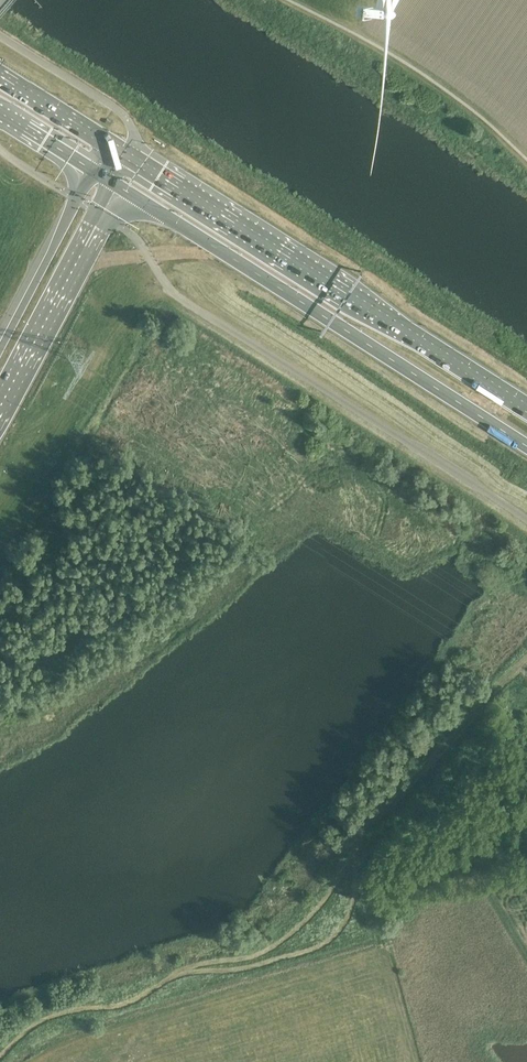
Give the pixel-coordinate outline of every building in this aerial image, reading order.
[(34,373),(44,352),(37,349),(27,370),(34,373)] [(19,402),(33,374),(26,370),(11,398),(19,402)]
